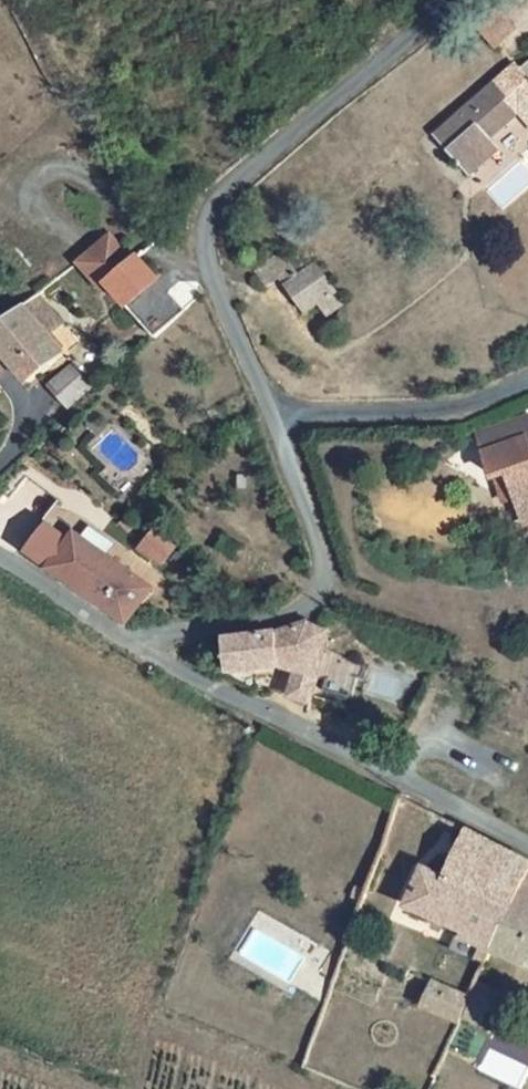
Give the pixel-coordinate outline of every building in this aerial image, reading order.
[(465,143),(497,113),(509,125),(527,107),(527,98),(514,83),(526,71),(510,53),(497,65),(492,65),(417,137),(443,165),(465,143)] [(479,159),(465,143),(443,165),(457,180),(479,159)] [(117,270),(99,251),(64,276),(86,302),(90,299),(140,356),(171,327),(122,271),(117,270)] [(300,310),(318,295),(302,272),(286,283),(269,259),(240,280),(251,296),(266,286),(289,317),(300,310)] [(311,325),(329,310),(318,295),(300,310),(311,325)] [(16,313),(12,316),(0,324),(0,325),(21,349),(36,336),(16,313)] [(0,325),(0,397),(5,402),(43,373),(21,349),(0,325)] [(12,415),(35,440),(74,406),(50,380),(12,415)] [(474,432),(491,484),(501,481),(516,522),(527,518),(527,465),(524,453),(527,452),(527,414),(474,432)] [(66,532),(44,569),(129,614),(148,579),(66,532)] [(221,639),(221,676),(246,687),(247,669),(252,663),(287,664),(315,666),(329,625),(305,618),(295,627),(282,633),(256,637),(229,639),(221,639)] [(281,691),(303,700),(315,666),(287,664),(281,691)] [(510,885),(514,873),(448,840),(431,887),(417,881),(404,919),(437,930),(431,943),(467,956),(461,969),(477,975),(480,967),(510,885)] [(510,885),(480,967),(518,981),(522,970),(527,972),(527,893),(510,885)] [(348,919),(354,902),(344,899),(337,916),(348,919)] [(394,949),(344,930),(335,959),(384,978),(394,949)] [(468,998),(461,1015),(453,1035),(476,1043),(488,1006),(468,998)] [(412,1021),(453,1035),(461,1015),(419,1001),(412,1021)] [(523,1087),(527,1074),(527,1046),(495,1034),(481,1071),(523,1087)]
